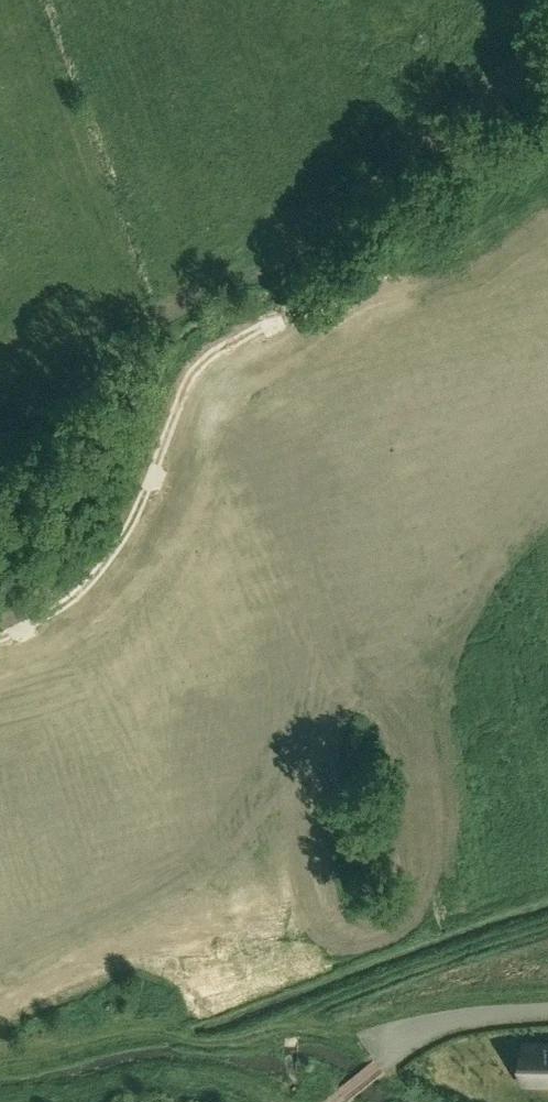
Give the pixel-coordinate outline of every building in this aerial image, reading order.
[(539,1045),(538,1081),(547,1081),(547,1045),(539,1045)]
